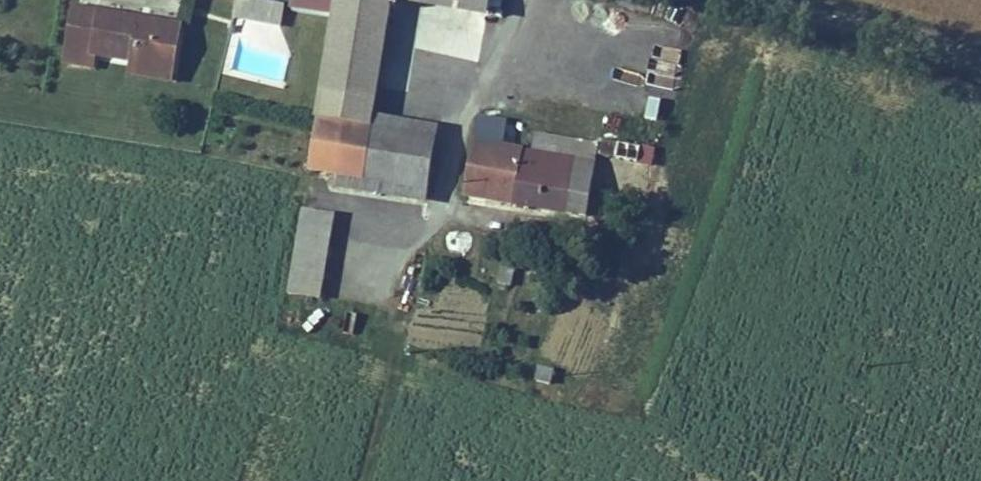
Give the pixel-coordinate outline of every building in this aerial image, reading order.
[(32,0),(10,0),(9,9),(30,12),(32,0)] [(336,0),(295,0),(293,11),(334,17),(336,0)] [(334,17),(322,91),(375,99),(390,0),(336,0),(334,17)] [(494,15),(496,0),(398,0),(494,15)] [(184,23),(78,7),(69,63),(98,67),(99,55),(139,61),(137,73),(175,79),(184,23)] [(477,142),(501,147),(490,200),(554,212),(565,165),(575,166),(583,133),(537,125),(531,153),(516,151),(522,122),(483,114),(477,142)] [(374,133),(366,131),(358,182),(428,195),(441,127),(377,115),(374,133)] [(310,173),(358,182),(366,131),(317,123),(310,173)] [(630,123),(622,152),(647,158),(653,129),(630,123)] [(490,200),(501,147),(477,142),(465,196),(490,200)] [(554,212),(580,217),(593,170),(575,166),(565,165),(554,212)] [(319,308),(338,215),(308,211),(291,303),(319,308)]
